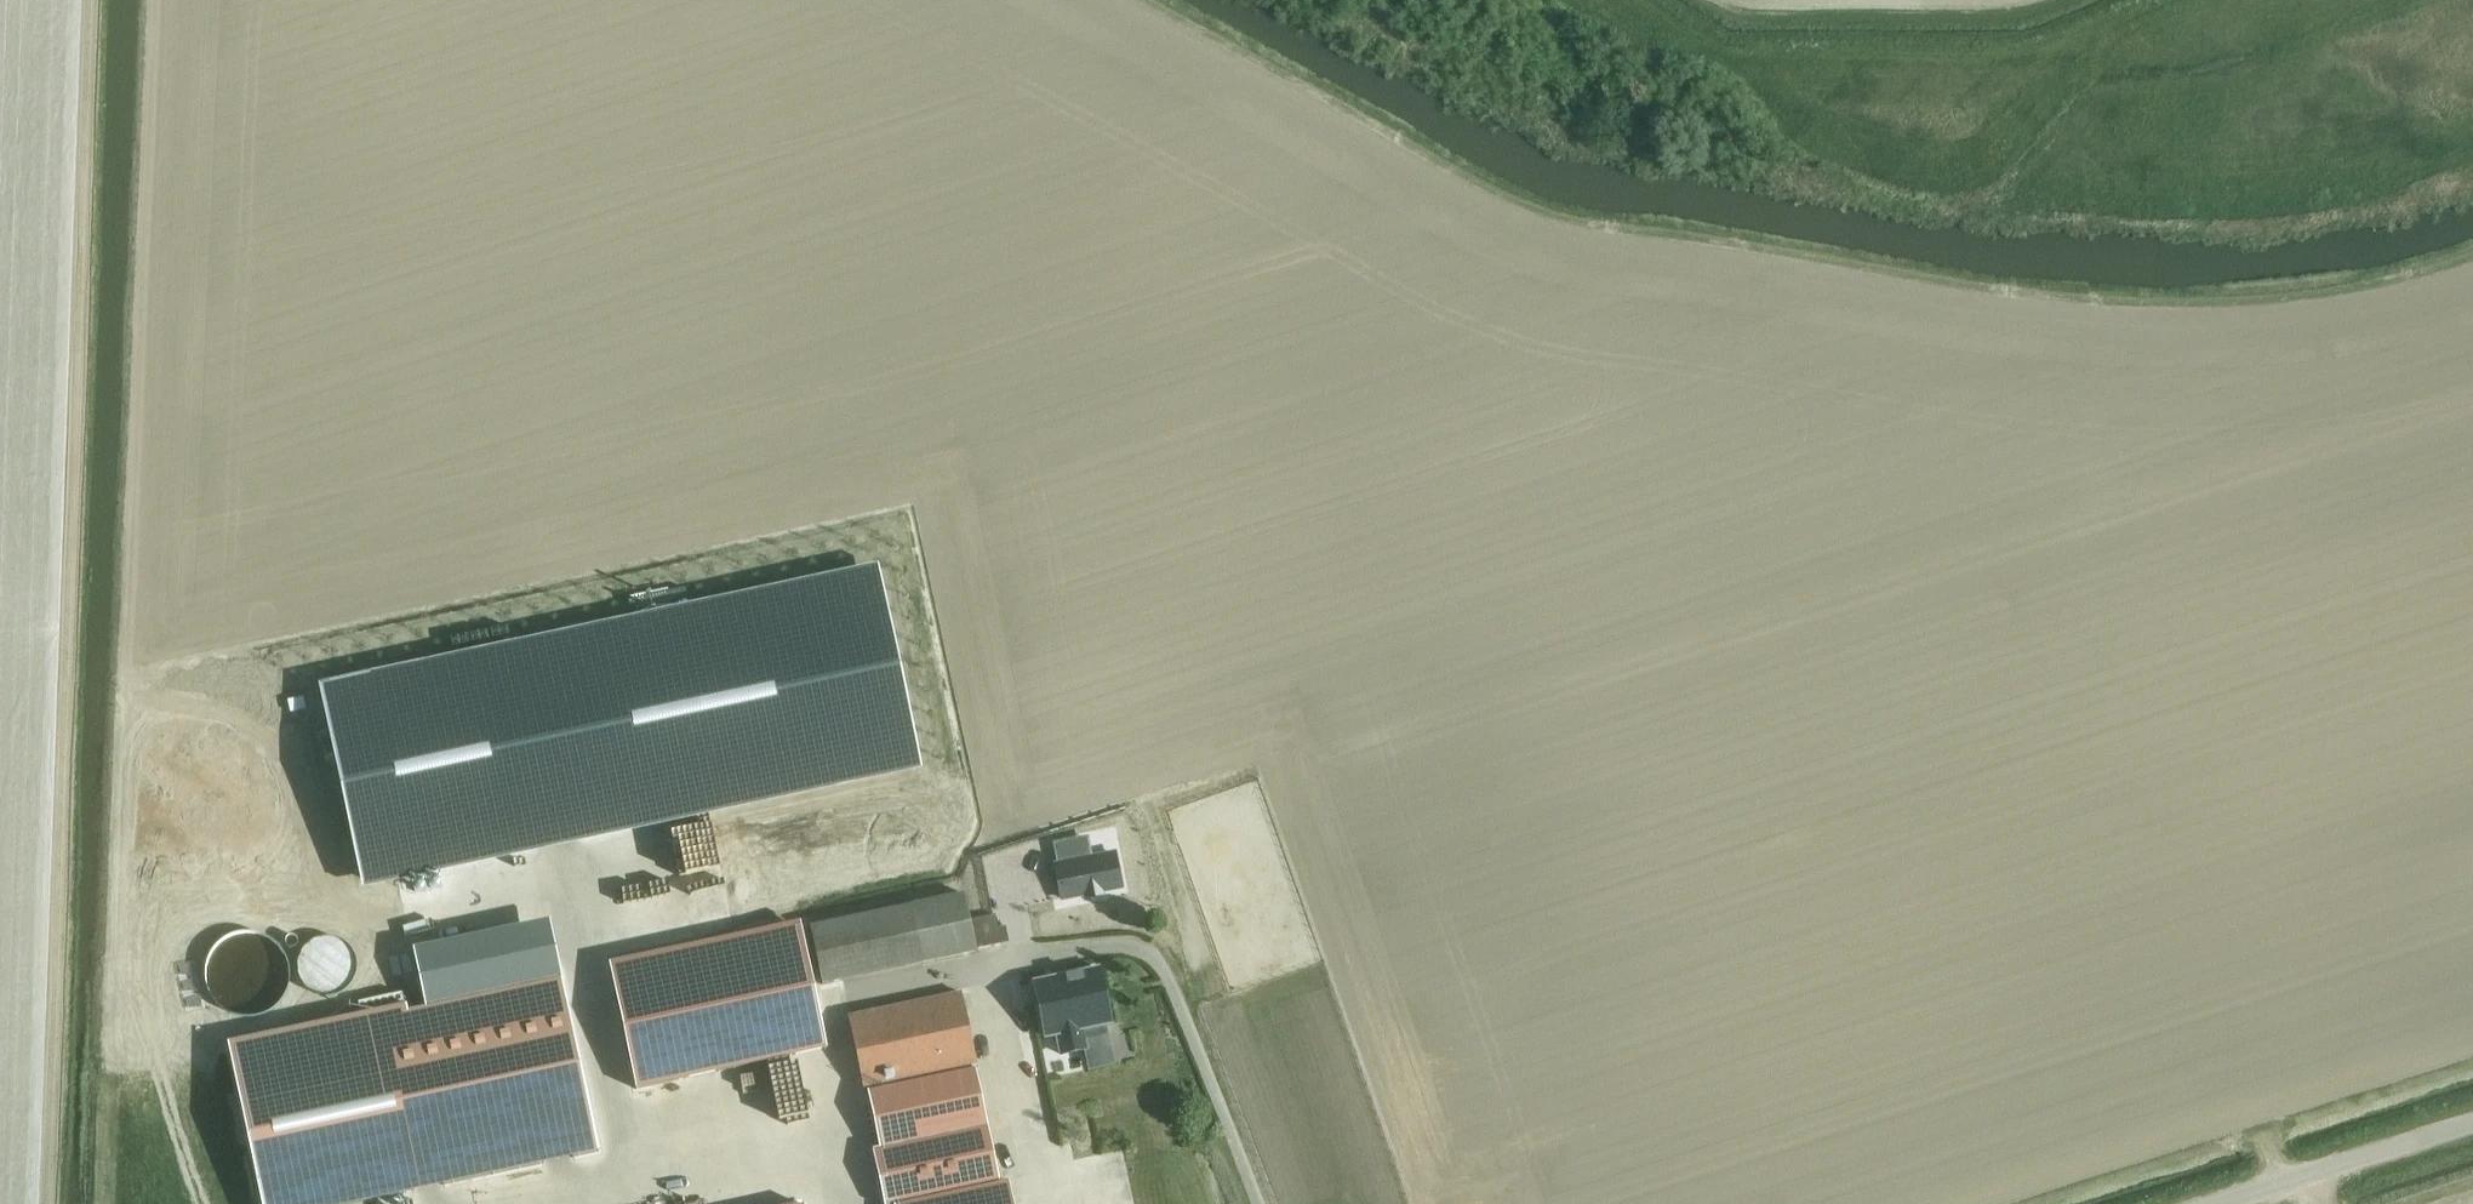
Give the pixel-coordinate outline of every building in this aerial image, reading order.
[(327,689),(367,878),(917,762),(877,572),(327,689)] [(822,985),(923,963),(977,951),(976,950),(970,922),(964,894),(911,905),(810,927),(822,985)] [(995,916),(970,922),(976,950),(1001,945),(995,916)] [(798,930),(610,969),(634,1087),(822,1049),(798,930)] [(1098,969),(1034,983),(1046,1038),(1056,1036),(1061,1055),(1087,1049),(1085,1041),(1107,1036),(1105,1025),(1110,1024),(1098,969)] [(261,1203),(348,1203),(599,1150),(562,977),(228,1049),(261,1203)] [(1009,1184),(1001,1186),(999,1183),(987,1124),(986,1124),(974,1068),(977,1067),(962,993),(848,1017),(863,1092),(867,1091),(879,1148),(872,1149),(884,1203),(1014,1203),(1009,1184)]
